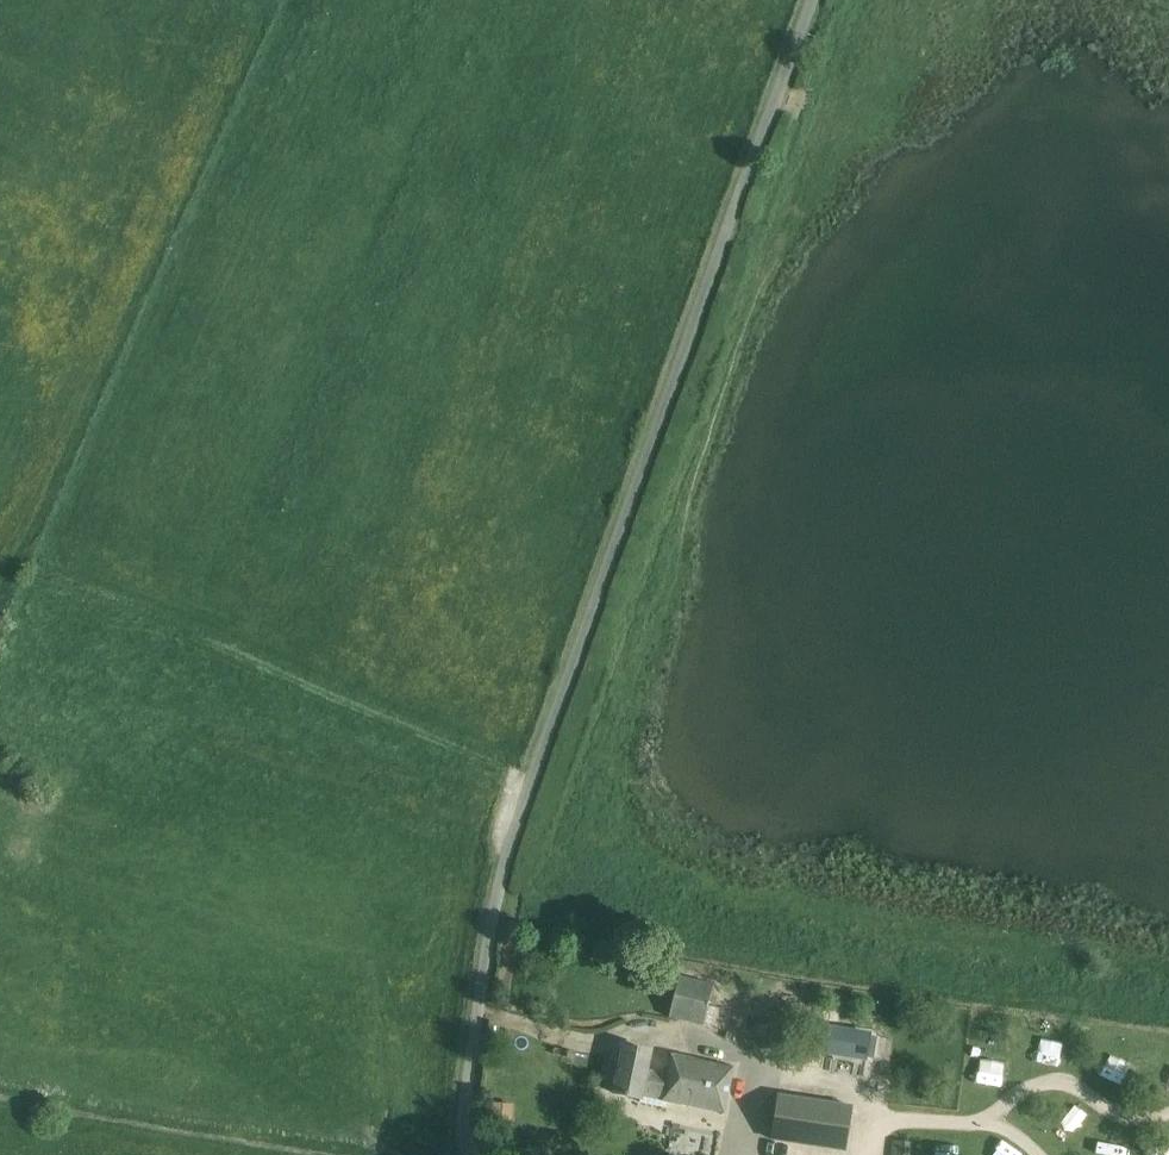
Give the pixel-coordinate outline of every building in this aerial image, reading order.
[(680,974),(669,1017),(704,1025),(714,982),(680,974)] [(835,1024),(830,1049),(869,1057),(874,1032),(835,1024)] [(625,1046),(615,1093),(641,1098),(642,1090),(663,1094),(662,1101),(725,1113),(733,1069),(672,1057),(669,1077),(644,1072),(648,1050),(625,1046)] [(772,1138),(847,1149),(853,1106),(778,1095),(772,1138)] [(513,1103),(494,1103),(494,1133),(513,1133),(513,1103)]
